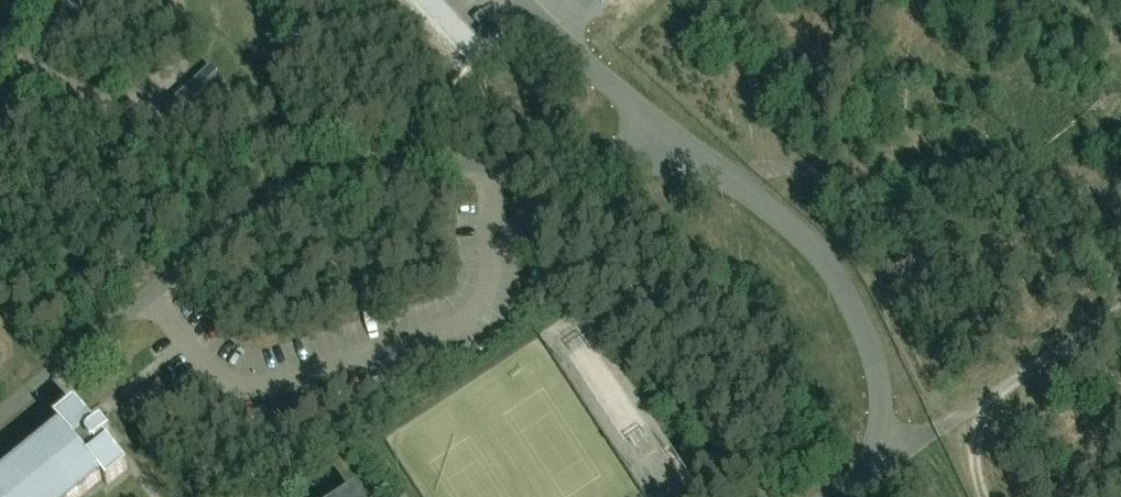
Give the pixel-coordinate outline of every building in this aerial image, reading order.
[(209,71),(165,111),(178,126),(223,86),(209,71)] [(122,411),(130,421),(144,409),(136,399),(122,411)] [(102,479),(107,485),(127,469),(106,443),(111,438),(102,427),(97,432),(75,405),(55,422),(60,428),(0,477),(0,496),(80,496),(102,479)]
